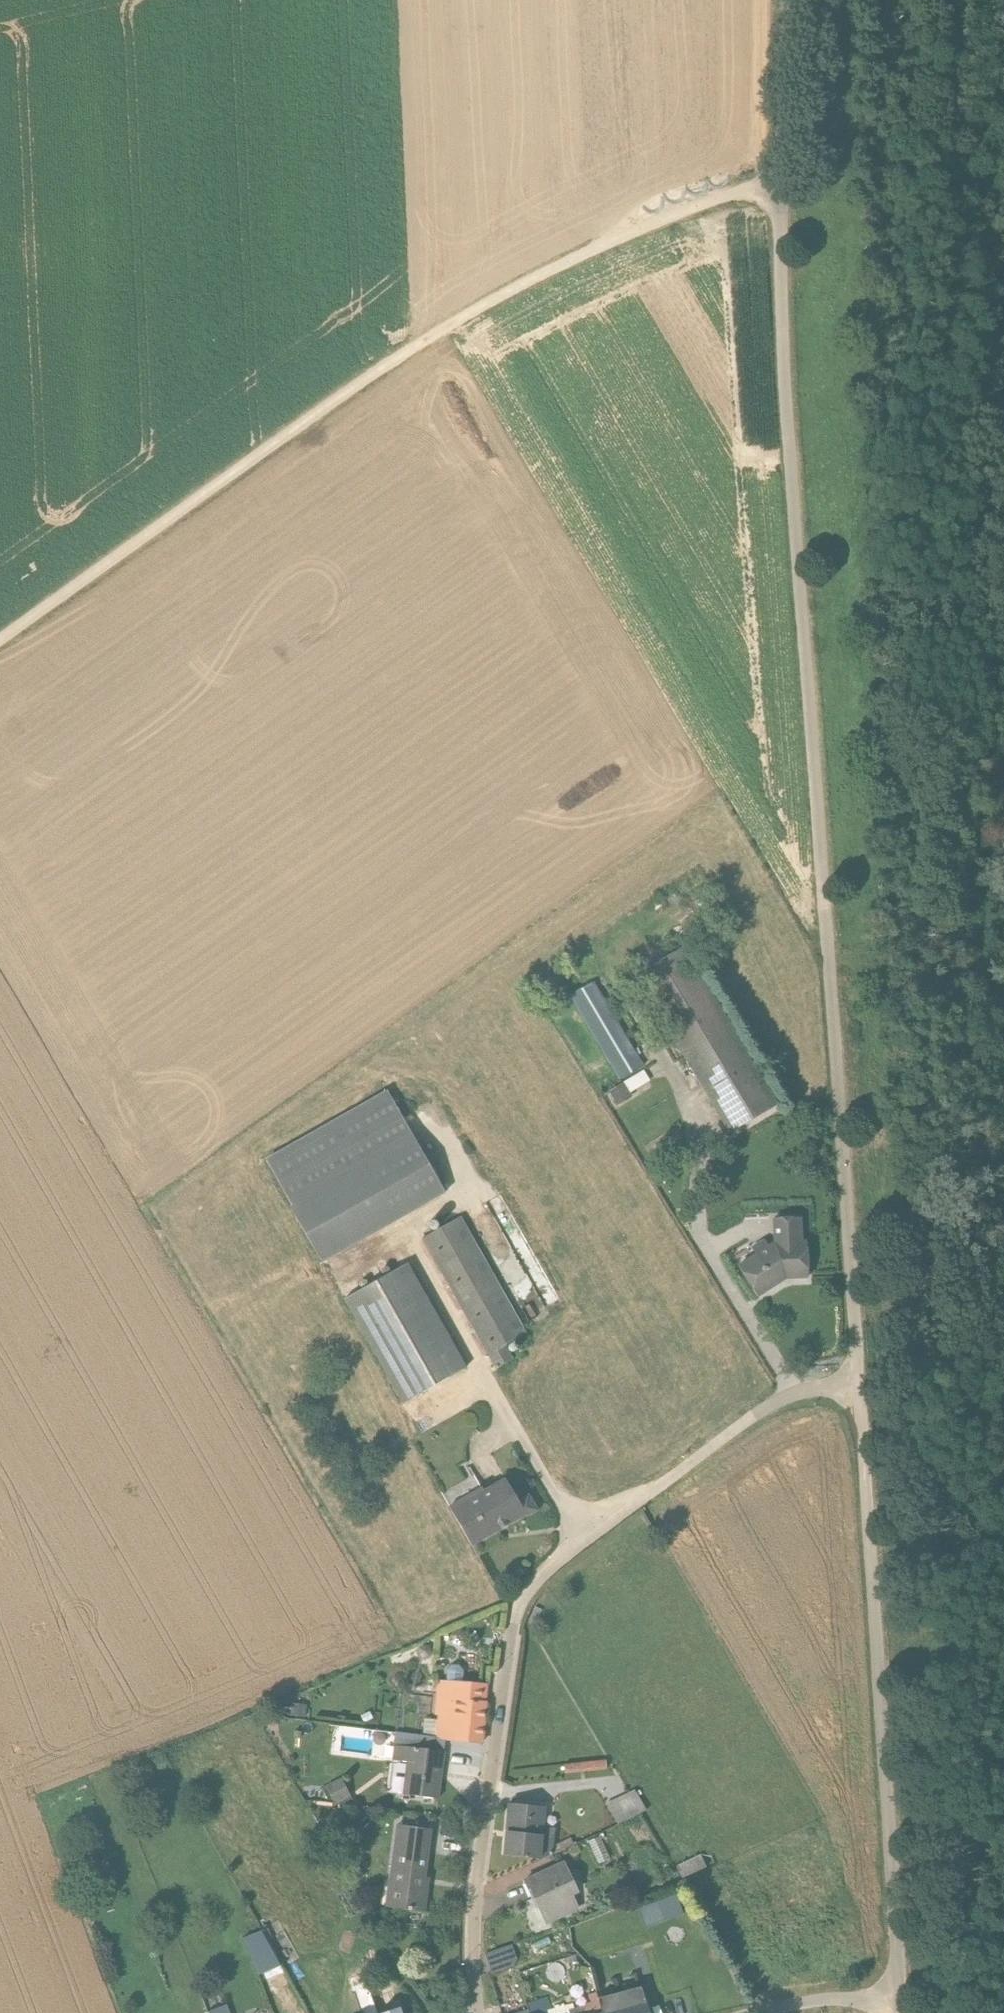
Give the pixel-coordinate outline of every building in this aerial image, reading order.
[(684,946),(635,975),(729,1134),(779,1104),(684,946)] [(595,981),(569,996),(619,1080),(644,1065),(595,981)] [(604,1094),(611,1107),(616,1105),(617,1106),(632,1097),(630,1093),(650,1081),(644,1070),(604,1094)] [(290,1206),(322,1263),(446,1193),(387,1090),(265,1158),(265,1159),(291,1205),(290,1206)] [(527,1334),(462,1217),(422,1239),(495,1370),(514,1359),(506,1345),(527,1334)] [(739,1267),(757,1296),(780,1281),(778,1277),(781,1275),(791,1273),(792,1278),(808,1277),(807,1242),(801,1243),(800,1218),(772,1219),(773,1243),(768,1246),(764,1239),(751,1248),(756,1255),(739,1267)] [(408,1263),(343,1299),(402,1404),(467,1367),(408,1263)] [(482,1487),(449,1506),(472,1546),(526,1515),(527,1516),(537,1510),(528,1495),(518,1501),(505,1478),(484,1490),(482,1487)] [(466,1683),(437,1681),(435,1714),(437,1715),(437,1720),(424,1719),(423,1735),(436,1736),(436,1739),(481,1743),(482,1743),(485,1703),(487,1685),(466,1683)] [(396,1733),(395,1734),(392,1760),(407,1762),(403,1795),(439,1799),(445,1752),(446,1741),(435,1739),(435,1738),(396,1733)] [(606,1761),(564,1765),(565,1774),(607,1770),(606,1761)] [(341,1803),(356,1806),(341,1779),(325,1787),(336,1805),(341,1803)] [(635,1791),(606,1805),(618,1824),(647,1811),(635,1791)] [(546,1808),(509,1804),(505,1855),(543,1860),(552,1856),(556,1828),(544,1828),(546,1808)] [(430,1830),(396,1825),(389,1880),(388,1880),(385,1908),(423,1912),(424,1912),(427,1890),(423,1889),(430,1830)] [(599,1837),(588,1842),(598,1864),(609,1859),(599,1837)] [(76,1847),(65,1850),(69,1864),(80,1861),(76,1847)] [(700,1855),(676,1867),(682,1879),(706,1867),(700,1855)] [(579,1894),(564,1861),(522,1881),(536,1910),(537,1909),(545,1926),(546,1927),(580,1911),(574,1897),(579,1894)] [(639,1911),(645,1927),(682,1913),(676,1897),(639,1911)] [(246,1934),(262,1972),(283,1963),(267,1925),(246,1934)] [(491,1949),(493,1968),(517,1965),(515,1946),(491,1949)] [(641,1987),(597,1999),(601,2012),(648,2012),(641,1987)] [(597,1999),(596,1993),(589,1995),(591,2004),(574,2008),(573,2004),(564,2005),(554,2007),(554,2009),(551,2010),(547,1997),(527,2004),(529,2009),(530,2012),(601,2012),(597,1999)] [(227,2004),(207,2012),(208,2012),(230,2012),(227,2004)]
